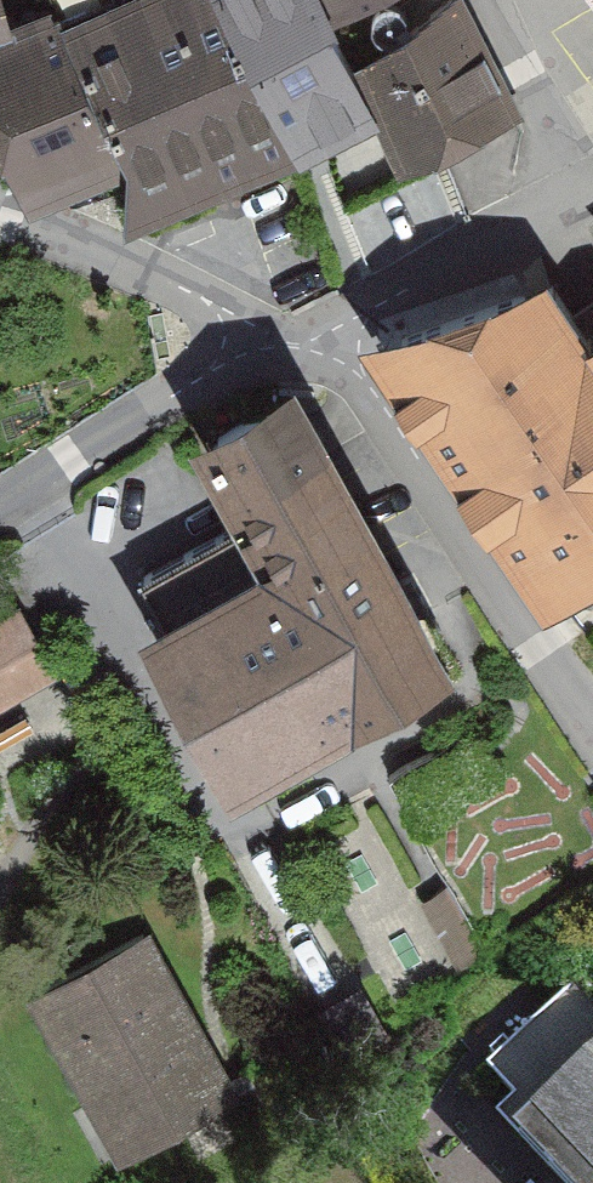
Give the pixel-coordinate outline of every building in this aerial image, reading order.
[(27,214),(122,174),(146,224),(375,117),(403,183),(535,127),(471,0),(43,0),(48,12),(14,24),(6,0),(0,0),(0,169),(27,214)] [(355,343),(542,613),(592,578),(592,328),(586,332),(543,272),(355,343)] [(252,564),(132,629),(221,795),(449,672),(289,378),(182,435),(252,564)] [(0,620),(0,713),(59,679),(18,609),(0,620)] [(152,934),(31,1001),(124,1167),(244,1100),(152,934)] [(490,1063),(523,1095),(592,1023),(592,1002),(571,981),(490,1063)] [(511,1144),(551,1182),(592,1182),(592,1063),(511,1144)]
